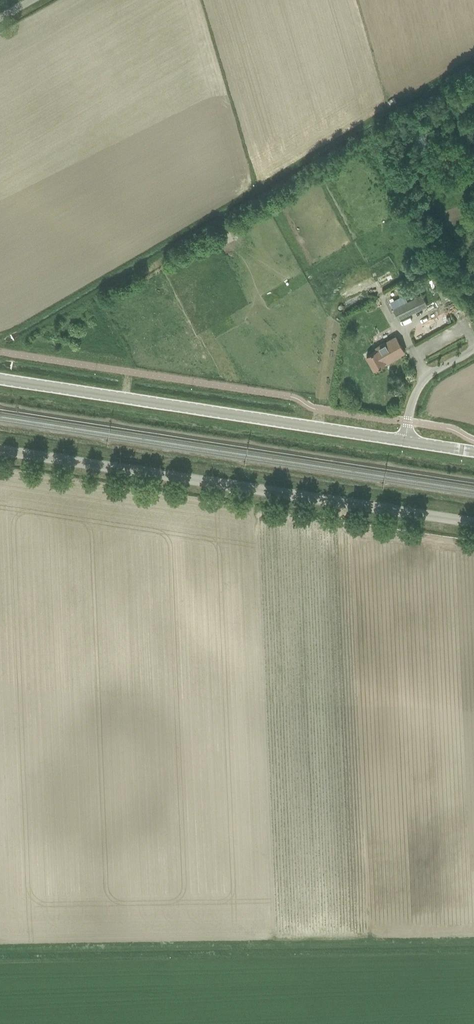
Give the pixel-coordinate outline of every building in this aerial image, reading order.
[(427,305),(423,296),(422,293),(414,297),(407,300),(405,296),(391,303),(398,319),(427,305)] [(366,355),(374,369),(385,363),(385,362),(404,351),(396,335),(376,346),(377,349),(366,355)]
